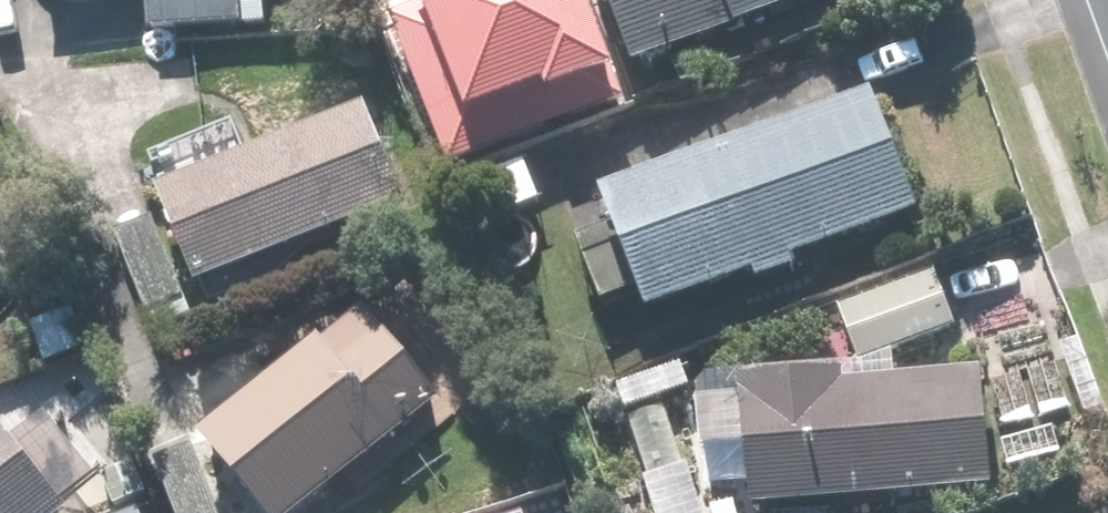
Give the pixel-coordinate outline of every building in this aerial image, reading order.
[(135,37),(258,29),(256,0),(133,0),(135,37)] [(459,144),(616,90),(585,0),(444,0),(447,7),(415,18),(459,144)] [(819,0),(610,0),(636,69),(819,0)] [(784,277),(780,268),(903,218),(855,97),(577,208),(625,329),(738,285),(741,294),(784,277)] [(183,297),(393,212),(353,113),(243,158),(235,139),(136,179),(183,297)] [(922,278),(822,321),(844,373),(944,331),(922,278)] [(427,402),(353,315),(187,456),(235,512),(295,512),(427,402)] [(971,375),(682,388),(685,459),(726,457),(729,512),(977,500),(971,375)] [(0,445),(0,512),(56,512),(0,445)]
